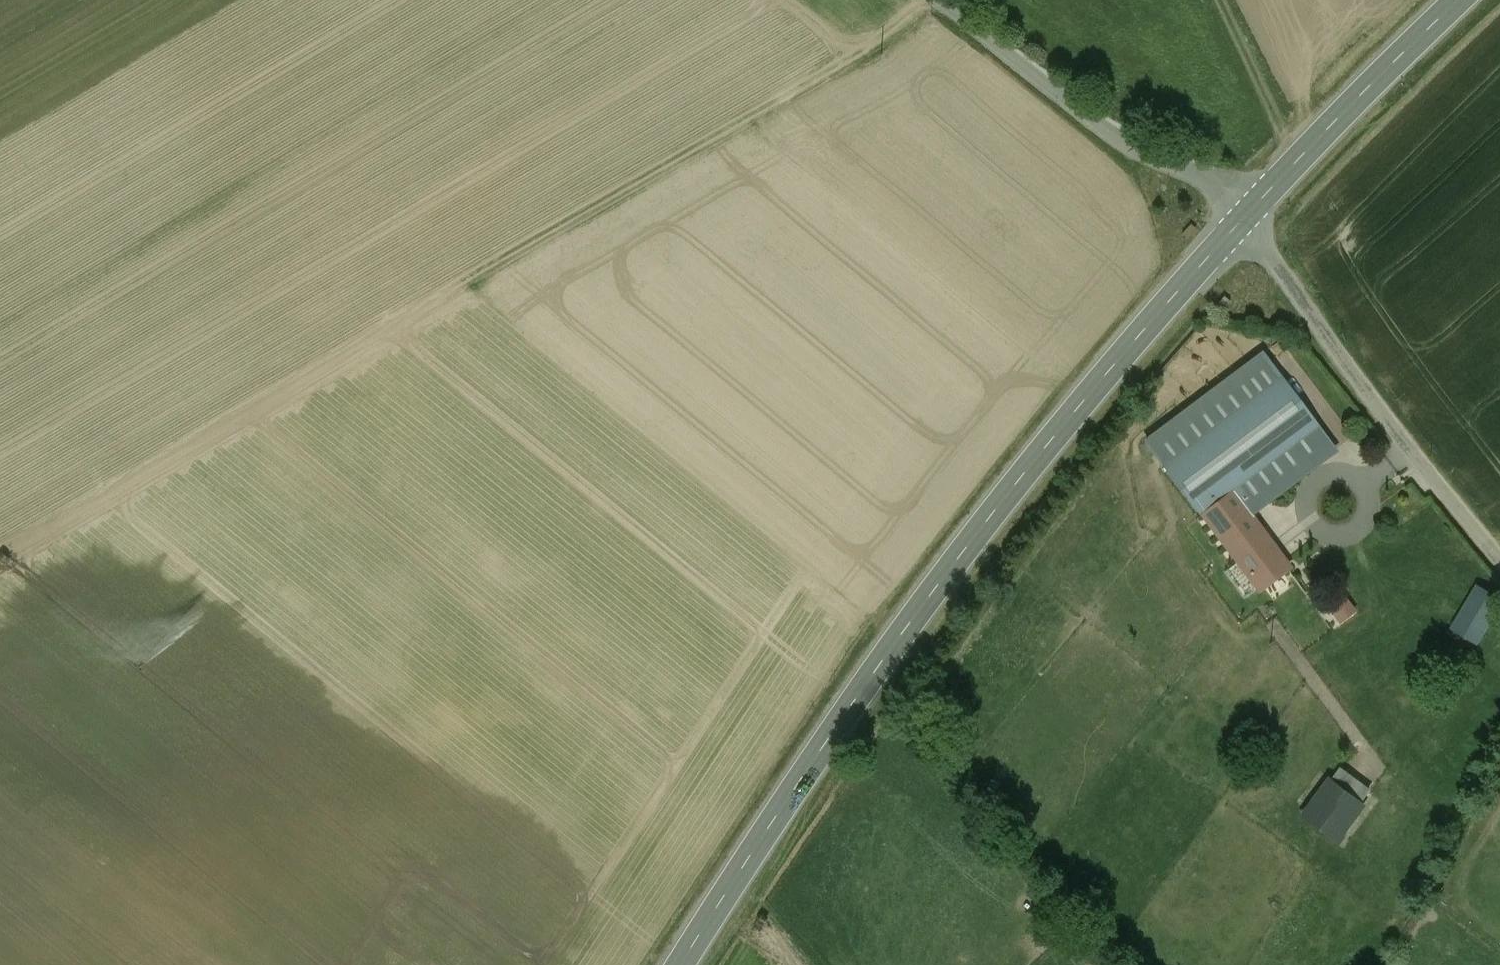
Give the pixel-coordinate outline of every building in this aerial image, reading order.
[(1263,354),(1147,442),(1201,514),(1203,512),(1259,588),(1260,589),(1261,589),(1261,588),(1289,567),(1288,566),(1249,514),(1335,450),(1263,354)] [(1451,629),(1479,645),(1499,608),(1499,597),(1478,584),(1451,629)] [(1344,594),(1327,607),(1341,625),(1357,613),(1344,594)] [(1369,806),(1329,777),(1300,816),(1327,837),(1339,846),(1369,806)]
